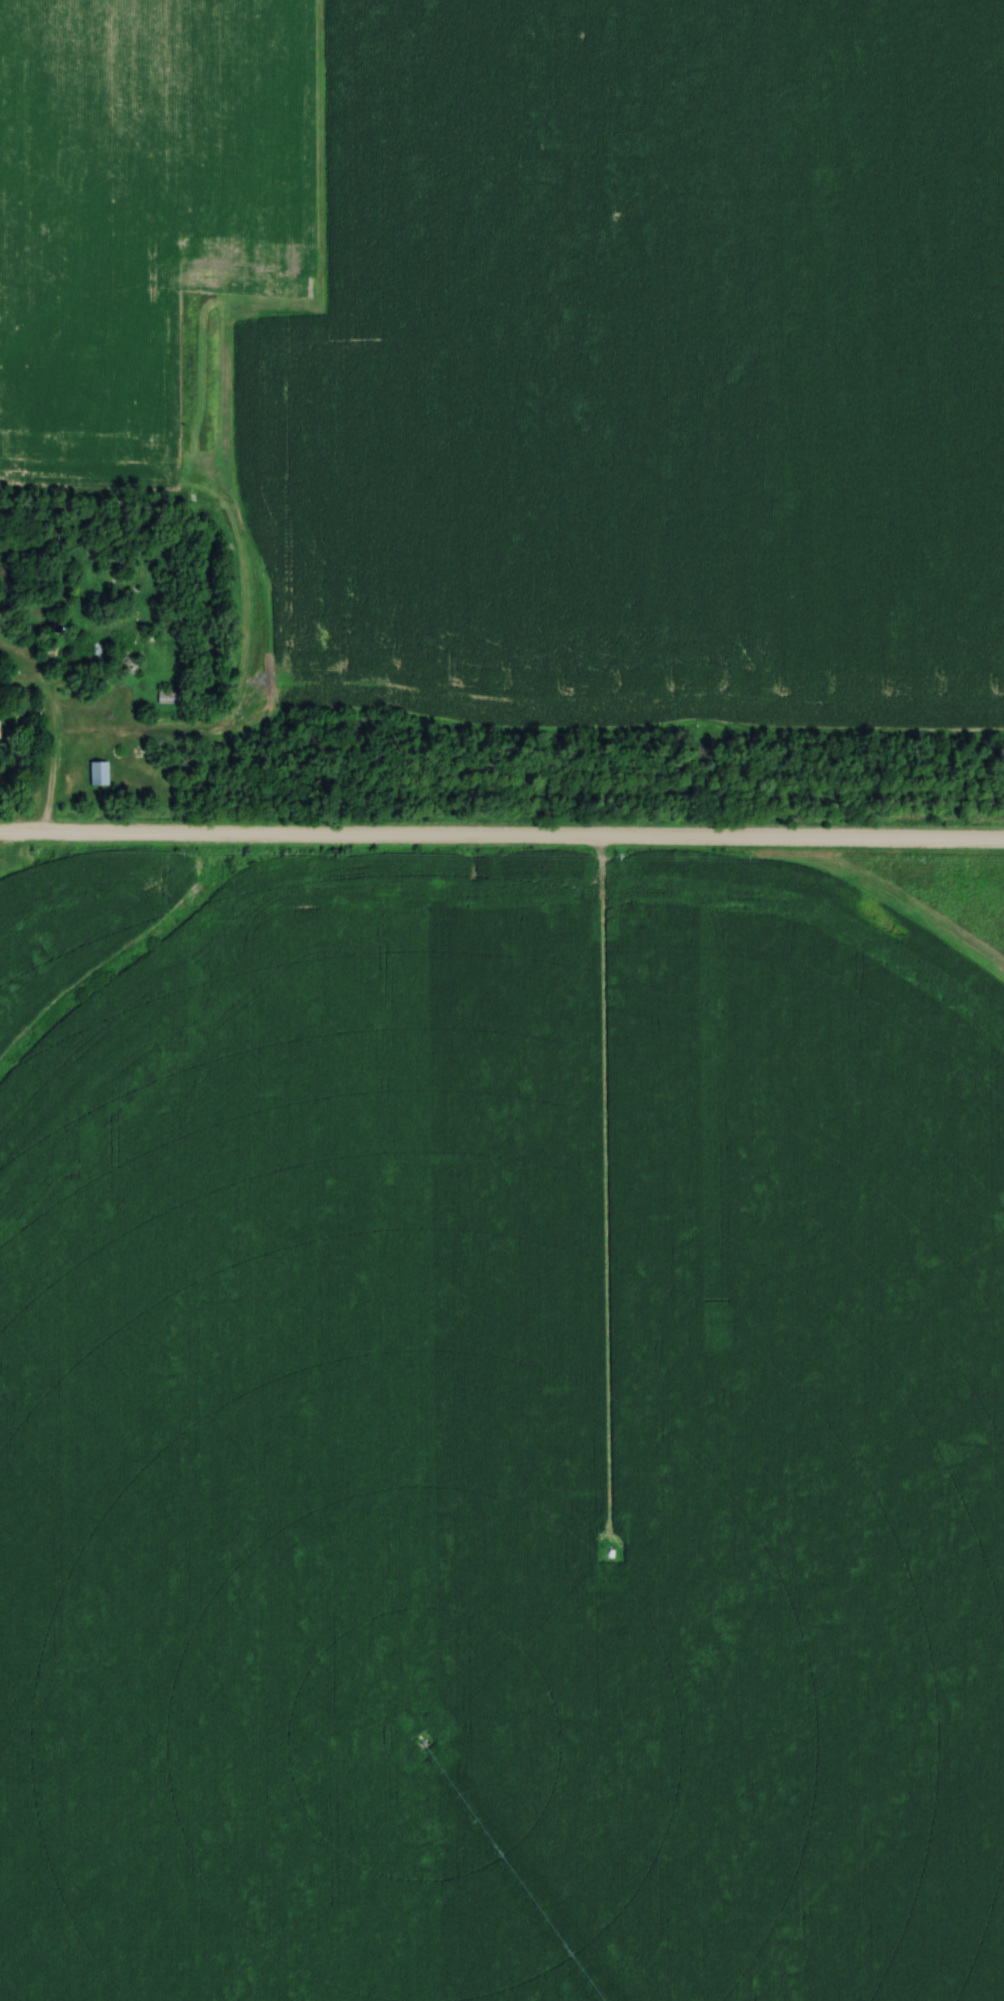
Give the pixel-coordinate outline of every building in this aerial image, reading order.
[(158,702),(178,702),(178,688),(158,688),(158,702)] [(108,762),(89,762),(89,785),(108,785),(108,762)]
